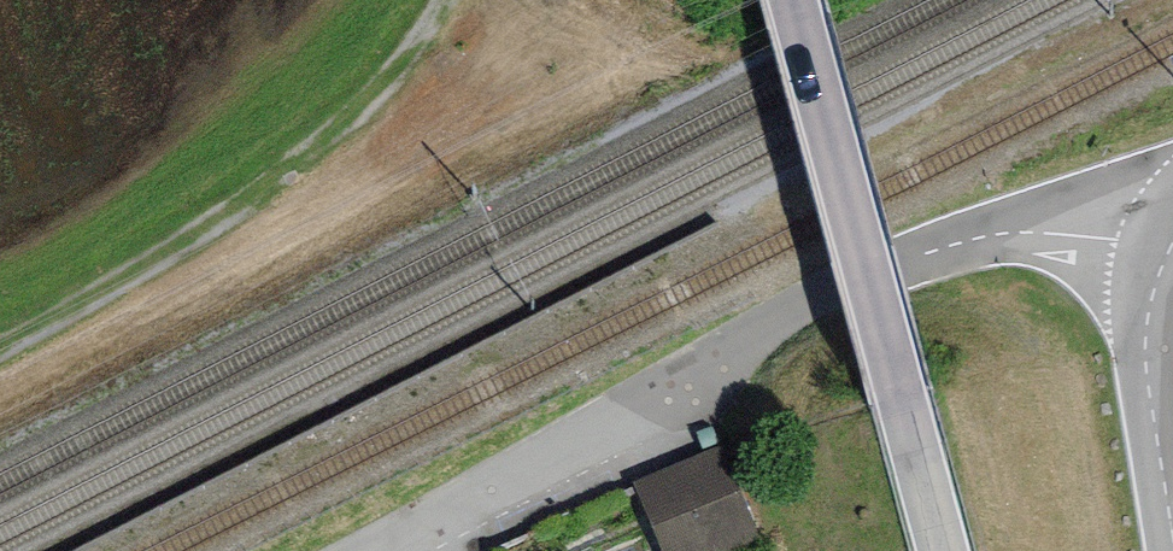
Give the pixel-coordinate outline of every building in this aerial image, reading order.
[(634,483),(663,550),(731,550),(761,539),(722,446),(634,483)]
